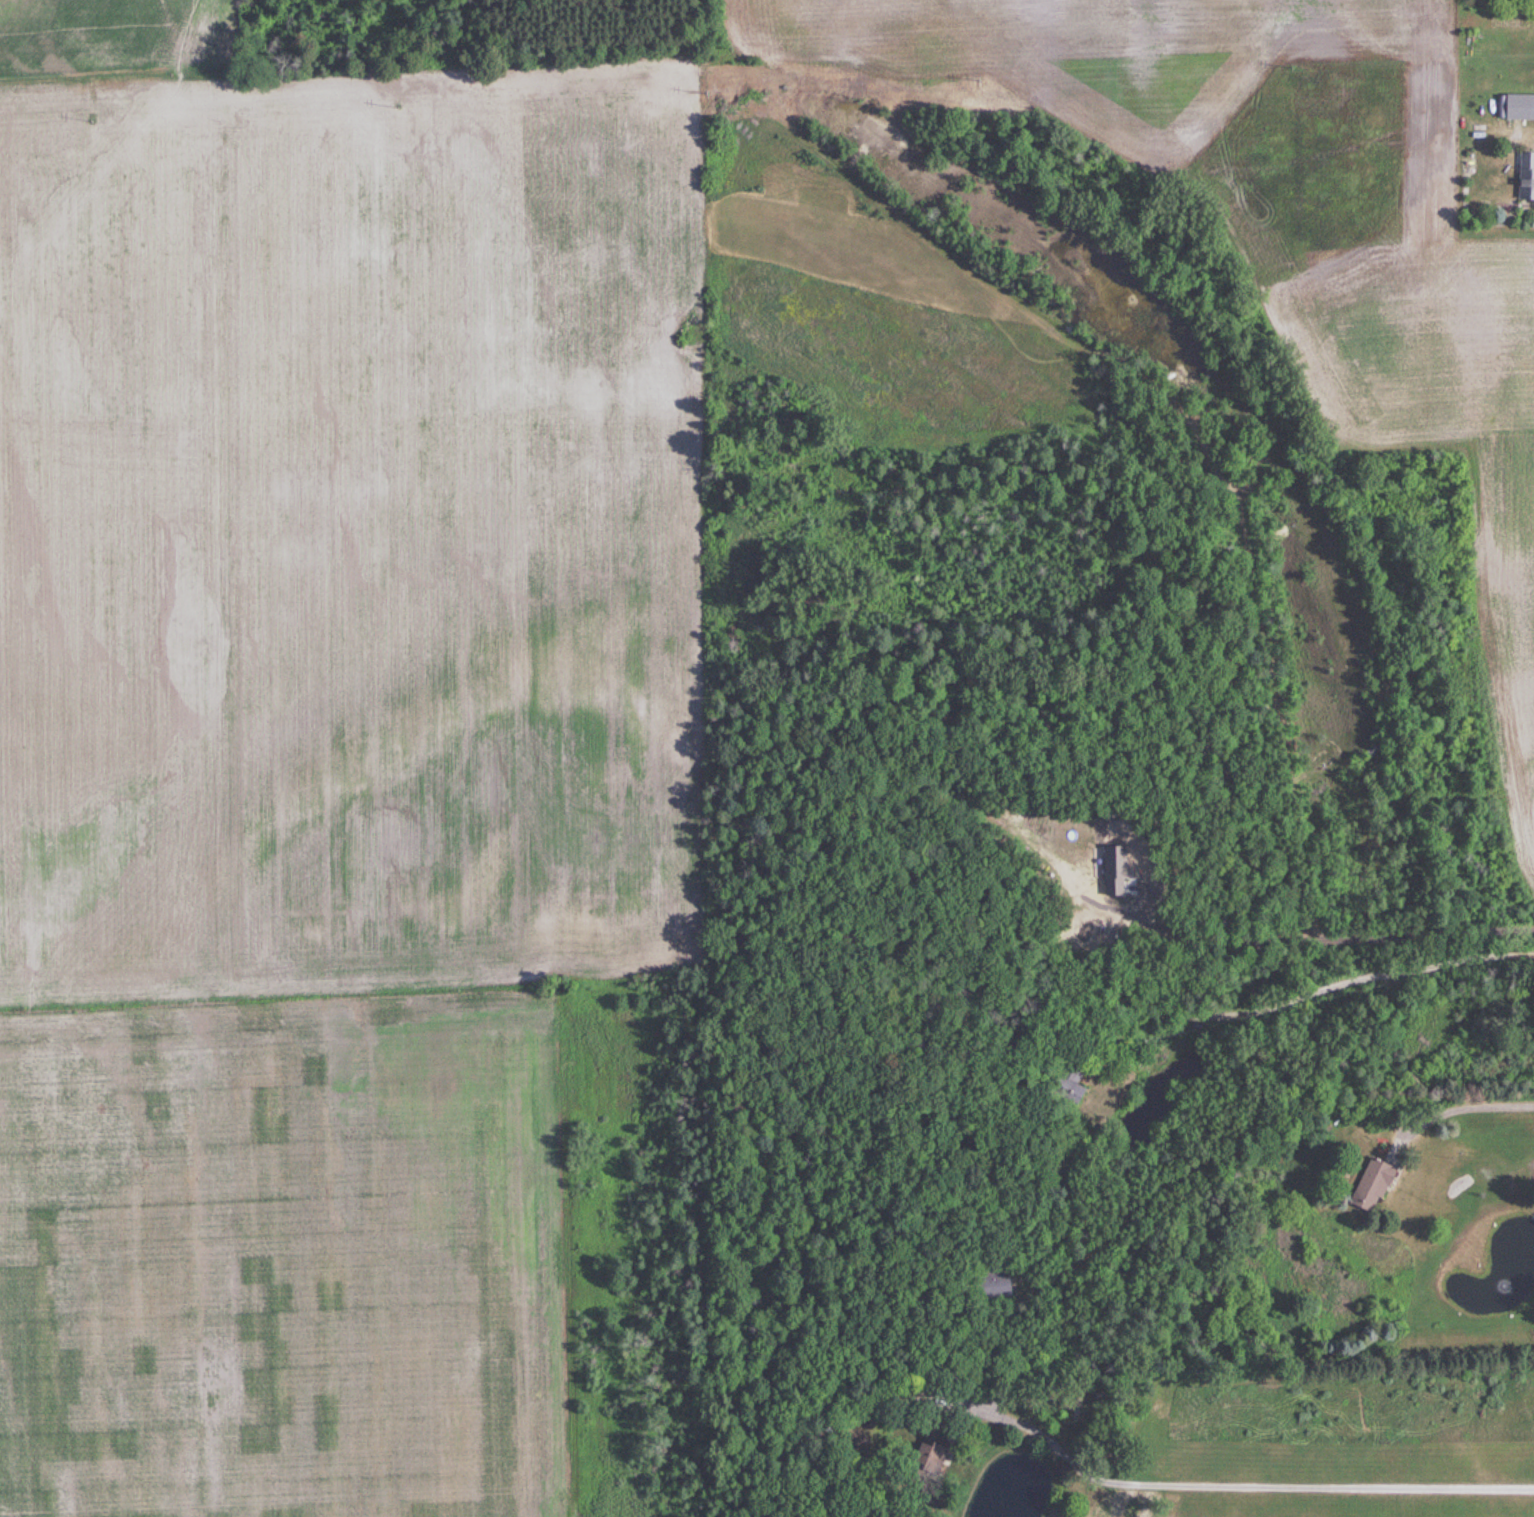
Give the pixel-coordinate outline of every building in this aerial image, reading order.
[(1517,153),(1517,201),(1533,201),(1533,153),(1517,153)] [(1080,1087),(1074,1088),(1073,1068),(1048,1069),(1050,1102),(1081,1101),(1080,1087)] [(1391,1167),(1367,1157),(1348,1205),(1373,1214),(1391,1167)] [(972,1268),(972,1300),(1006,1300),(1006,1268),(972,1268)] [(906,1464),(931,1479),(946,1454),(922,1439),(906,1464)]
